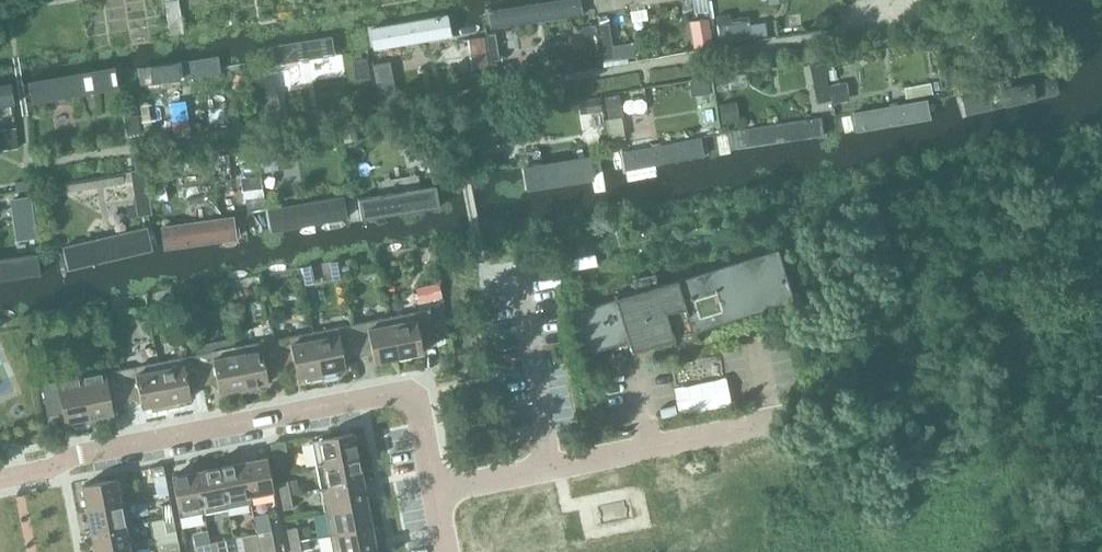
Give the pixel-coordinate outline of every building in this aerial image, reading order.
[(170,34),(183,32),(178,0),(165,0),(170,34)] [(489,13),(492,34),(587,20),(584,0),(574,0),(489,13)] [(598,17),(684,3),(684,0),(595,0),(598,17)] [(709,15),(691,19),(696,44),(714,40),(709,15)] [(451,17),(372,31),(376,53),(455,39),(451,17)] [(751,21),(718,26),(721,42),(768,35),(766,24),(751,26),(751,21)] [(598,24),(604,61),(615,59),(609,22),(598,24)] [(498,55),(495,37),(486,39),(489,57),(498,55)] [(339,59),(335,39),(259,51),(262,71),(339,59)] [(631,46),(618,48),(619,59),(632,57),(631,46)] [(378,88),(380,96),(406,92),(403,75),(390,77),(391,86),(384,87),(379,54),(370,55),(375,88),(378,88)] [(219,57),(139,69),(142,91),(222,79),(219,57)] [(814,86),(818,85),(821,104),(830,102),(823,62),(810,65),(814,86)] [(120,69),(29,84),(33,106),(123,91),(124,91),(120,69)] [(257,77),(260,95),(264,121),(281,118),(277,92),(269,94),(266,75),(257,77)] [(1051,79),(960,99),(965,118),(1055,98),(1051,79)] [(907,84),(908,93),(933,90),(932,81),(907,84)] [(846,82),(829,85),(833,104),(849,101),(846,82)] [(0,88),(0,111),(18,108),(14,85),(0,88)] [(621,116),(618,95),(606,97),(609,118),(621,116)] [(583,100),(586,113),(603,110),(601,96),(583,100)] [(140,102),(145,136),(189,129),(187,119),(152,125),(148,100),(140,102)] [(933,123),(929,100),(853,113),(857,136),(933,123)] [(720,104),(723,123),(736,120),(733,102),(720,104)] [(828,139),(825,117),(730,132),(733,154),(828,139)] [(128,120),(116,122),(118,134),(130,132),(128,120)] [(388,129),(391,144),(412,140),(409,125),(388,129)] [(13,134),(0,136),(0,153),(16,151),(13,134)] [(705,138),(622,154),(626,175),(709,160),(705,138)] [(278,170),(274,150),(260,152),(264,173),(278,170)] [(228,155),(232,176),(256,171),(252,151),(228,155)] [(594,158),(521,170),(525,194),(599,181),(594,158)] [(134,171),(138,197),(141,215),(151,214),(143,170),(134,171)] [(124,183),(123,173),(101,176),(103,186),(124,183)] [(60,183),(62,193),(95,187),(94,177),(60,183)] [(263,196),(260,177),(237,181),(240,199),(263,196)] [(440,185),(364,196),(367,217),(443,206),(440,185)] [(31,196),(10,198),(16,240),(36,237),(31,196)] [(348,198),(268,211),(273,236),(353,222),(348,198)] [(243,214),(168,228),(173,251),(247,237),(243,214)] [(150,231),(64,249),(69,274),(155,256),(150,231)] [(643,345),(661,341),(662,343),(674,339),(673,339),(693,335),(692,332),(794,301),(778,249),(673,281),(668,265),(607,277),(614,299),(572,312),(585,354),(628,341),(631,352),(645,348),(645,346),(644,347),(643,345)] [(0,261),(0,284),(42,278),(39,256),(0,261)] [(419,298),(443,297),(442,282),(418,283),(419,298)] [(430,308),(390,315),(398,357),(423,353),(420,341),(434,338),(435,340),(436,340),(430,308)] [(390,315),(352,323),(357,353),(372,350),(374,362),(398,357),(390,315)] [(352,323),(313,330),(322,379),(334,377),(333,370),(345,368),(343,356),(357,353),(352,323)] [(313,330),(274,338),(280,368),(294,365),(297,377),(309,375),(310,381),(322,379),(313,330)] [(195,344),(197,353),(203,383),(217,380),(219,392),(232,390),(233,396),(245,394),(235,345),(234,336),(195,344)] [(274,338),(235,345),(245,394),(257,392),(255,385),(268,383),(266,371),(280,368),(274,338)] [(197,353),(158,360),(167,409),(179,407),(178,400),(191,398),(188,386),(203,383),(197,353)] [(158,360),(119,368),(125,398),(139,395),(142,408),(155,405),(156,412),(167,409),(158,360)] [(119,368),(81,376),(90,424),(102,422),(101,415),(113,413),(111,401),(125,398),(119,368)] [(729,375),(676,384),(681,412),(734,402),(729,375)] [(90,424),(81,376),(41,383),(47,416),(49,415),(48,413),(62,410),(65,423),(77,420),(78,427),(90,424)] [(310,440),(315,464),(358,456),(353,432),(310,440)] [(284,441),(270,444),(272,453),(282,451),(286,450),(284,441)] [(272,453),(276,472),(286,470),(282,451),(272,453)] [(315,464),(320,488),(362,479),(358,456),(315,464)] [(267,457),(243,462),(250,496),(273,491),(267,457)] [(243,462),(219,467),(227,508),(251,503),(250,496),(243,462)] [(165,474),(163,465),(149,467),(151,477),(165,474)] [(219,467),(195,471),(204,513),(227,508),(219,467)] [(204,513),(195,471),(172,476),(180,517),(204,513)] [(606,488),(619,551),(668,551),(654,478),(606,488)] [(82,485),(87,509),(120,502),(116,479),(82,485)] [(278,482),(280,495),(290,493),(291,494),(298,493),(295,479),(278,482)] [(320,488),(324,511),(367,503),(362,479),(320,488)] [(290,493),(280,495),(283,509),(293,508),(291,494),(290,493)] [(87,509),(91,532),(125,526),(120,502),(87,509)] [(161,505),(164,518),(173,516),(171,503),(161,505)] [(324,511),(329,535),(371,526),(367,503),(324,511)] [(173,516),(164,518),(166,532),(176,530),(173,516)] [(130,549),(137,548),(132,524),(125,526),(91,532),(95,551),(115,551),(130,549)] [(332,551),(366,551),(376,550),(371,526),(329,535),(332,551)] [(287,529),(290,542),(299,540),(296,527),(287,529)] [(256,533),(260,551),(276,551),(272,530),(256,533)] [(256,533),(241,536),(244,551),(260,551),(256,533)] [(210,542),(212,551),(227,551),(225,539),(210,542)] [(290,542),(292,551),(301,551),(299,540),(290,542)] [(210,542),(195,545),(196,551),(212,551),(210,542)]
